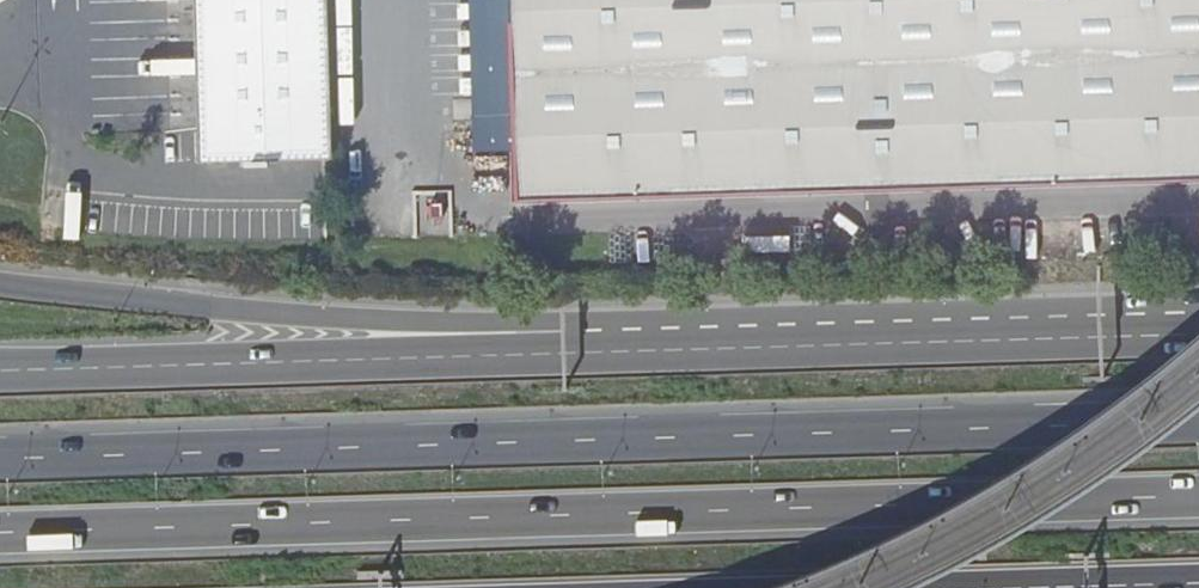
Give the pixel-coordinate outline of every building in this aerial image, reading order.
[(199,162),(332,158),(327,0),(194,0),(199,162)] [(514,150),(509,0),(468,0),(473,151),(514,150)] [(516,200),(1198,180),(1198,0),(509,0),(514,150),(516,200)]
